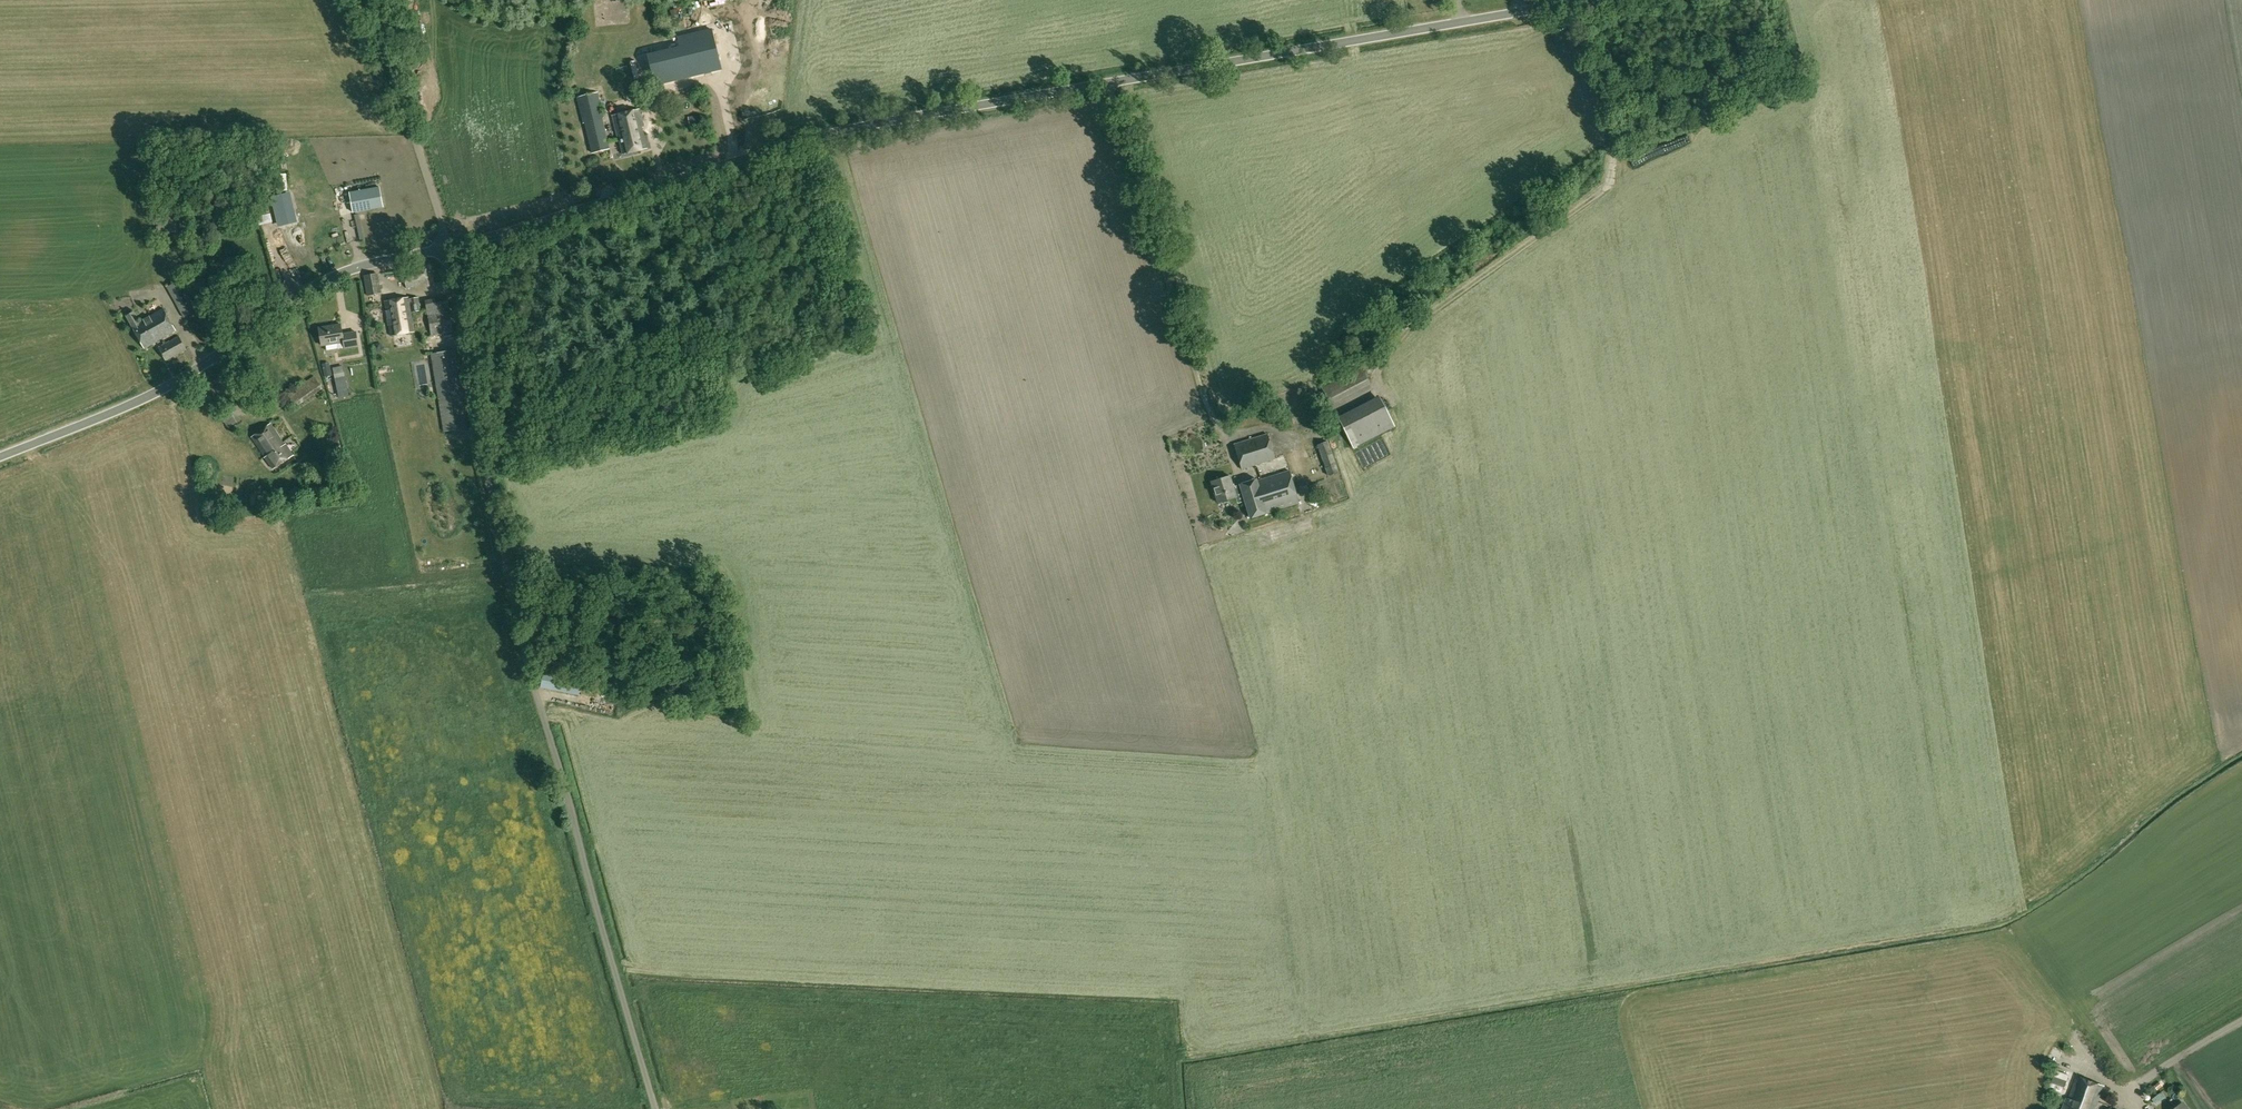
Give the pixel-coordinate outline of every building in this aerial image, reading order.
[(720,69),(716,53),(716,54),(713,45),(714,45),(710,30),(678,38),(681,49),(649,57),(653,73),(669,69),(672,80),(720,69)] [(610,149),(602,117),(603,116),(598,92),(577,97),(583,123),(585,123),(592,153),(610,149)] [(647,148),(644,133),(639,109),(613,115),(618,139),(619,139),(623,154),(647,148)] [(703,125),(701,115),(689,118),(691,127),(703,125)] [(383,207),(380,187),(349,193),(353,212),(383,207)] [(429,284),(425,264),(403,268),(407,288),(429,284)] [(368,295),(381,293),(378,273),(365,275),(368,295)] [(198,310),(181,280),(167,287),(184,317),(198,310)] [(447,292),(437,295),(438,302),(448,299),(447,292)] [(419,296),(409,298),(409,297),(385,301),(390,336),(414,332),(411,312),(421,310),(419,296)] [(144,348),(176,331),(163,308),(139,322),(134,312),(127,316),(132,326),(144,348)] [(454,331),(450,311),(428,315),(432,335),(454,331)] [(338,349),(352,346),(358,345),(356,332),(343,334),(341,324),(319,328),(322,345),(337,343),(338,349)] [(160,347),(167,360),(187,349),(180,336),(160,347)] [(373,348),(376,352),(381,351),(383,347),(380,342),(374,343),(373,348)] [(455,350),(432,353),(445,431),(467,427),(455,350)] [(321,364),(324,377),(332,375),(329,362),(321,364)] [(343,366),(333,368),(337,389),(348,386),(343,366)] [(1330,405),(1370,384),(1362,367),(1322,388),(1330,405)] [(314,376),(288,394),(297,407),(323,389),(314,376)] [(1378,396),(1337,417),(1353,448),(1395,426),(1378,396)] [(242,419),(231,403),(218,411),(229,427),(242,419)] [(293,455),(287,447),(286,447),(271,423),(252,437),(266,460),(265,460),(273,469),(293,455)] [(1275,459),(1267,434),(1234,444),(1241,469),(1275,459)] [(1339,472),(1328,441),(1317,445),(1328,476),(1339,472)] [(1198,460),(1189,461),(1190,469),(1199,468),(1198,460)] [(1250,518),(1299,503),(1289,471),(1257,481),(1256,479),(1239,484),(1239,485),(1233,487),(1229,475),(1211,481),(1217,503),(1236,497),(1237,503),(1244,501),(1250,518)] [(582,680),(544,671),(541,687),(579,695),(582,680)] [(2104,1086),(2077,1075),(2068,1098),(2067,1098),(2062,1108),(2095,1108),(2104,1086)] [(2162,1091),(2152,1099),(2155,1103),(2165,1096),(2162,1091)]
